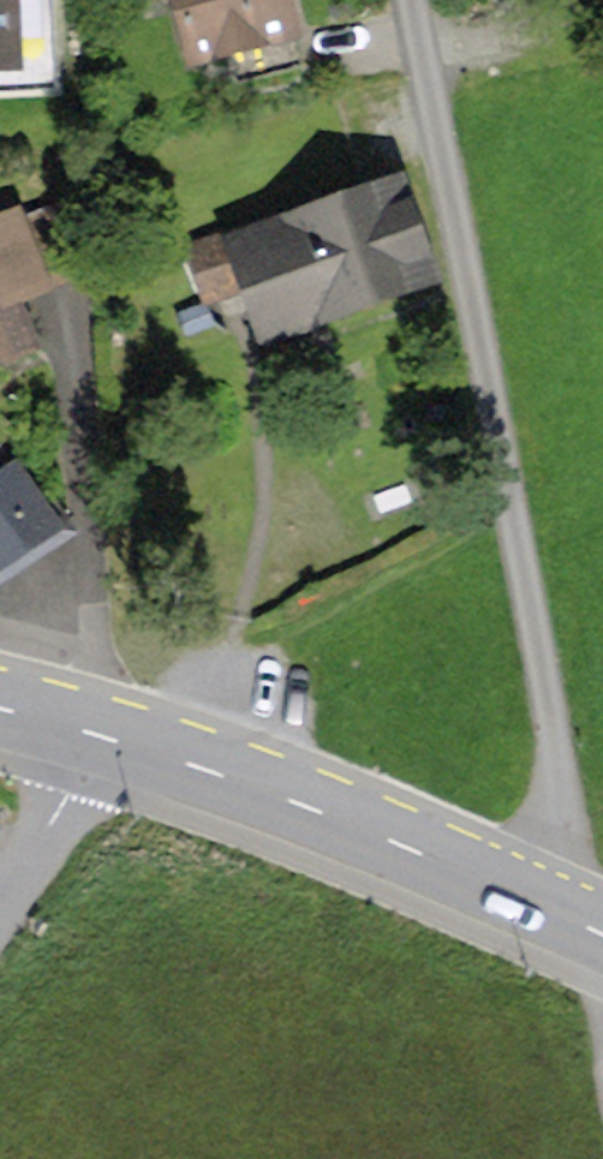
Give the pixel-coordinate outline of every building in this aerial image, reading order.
[(25,81),(23,0),(0,0),(0,82),(25,81)] [(25,81),(26,93),(63,92),(60,0),(23,0),(25,81)] [(290,0),(168,0),(186,74),(301,46),(290,0)] [(402,181),(220,243),(260,359),(442,296),(402,181)] [(41,365),(19,310),(56,295),(23,211),(0,220),(0,381),(41,365)] [(0,476),(0,581),(1,582),(71,535),(21,461),(0,476)]
